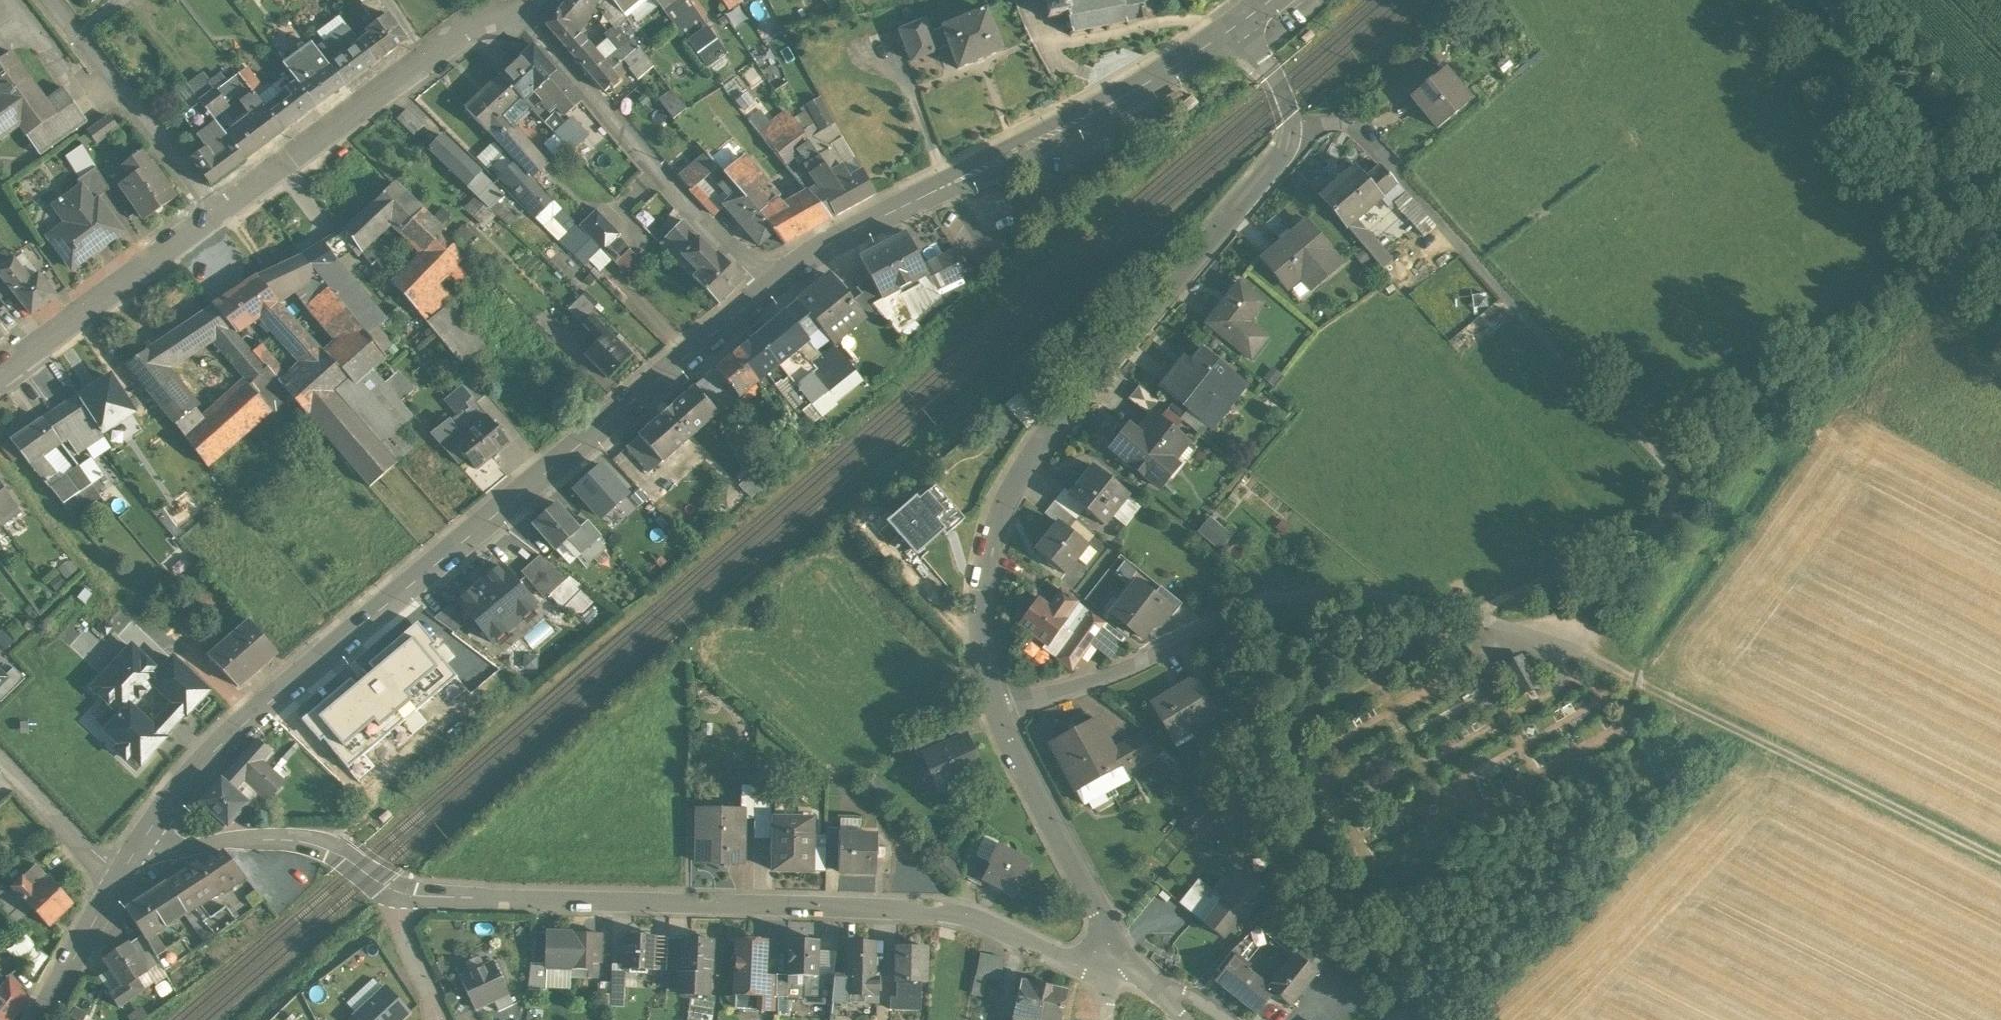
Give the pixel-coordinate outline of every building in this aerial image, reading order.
[(352,9),(352,10),(341,18),(348,28),(357,21),(379,4),(376,0),(364,0),(352,9)] [(557,12),(576,33),(577,32),(578,31),(581,27),(599,8),(606,0),(567,0),(557,12)] [(609,0),(606,0),(599,8),(615,28),(616,30),(618,28),(627,20),(622,14),(609,0)] [(622,14),(639,0),(609,0),(622,14)] [(685,39),(706,25),(688,0),(655,0),(685,39)] [(729,10),(742,1),(741,0),(722,0),(729,10)] [(1046,20),(1062,17),(1063,19),(1067,19),(1070,32),(1068,36),(1070,37),(1072,34),(1088,31),(1089,34),(1091,34),(1091,30),(1105,27),(1105,31),(1108,31),(1107,27),(1123,24),(1126,26),(1128,24),(1125,22),(1137,20),(1146,19),(1145,7),(1144,8),(1143,3),(1146,0),(1042,0),(1046,20)] [(985,10),(940,29),(947,46),(957,69),(1002,51),(985,10)] [(576,33),(557,12),(545,25),(573,57),(584,46),(587,44),(577,32),(576,33)] [(386,14),(374,24),(372,20),(366,24),(369,28),(365,31),(369,37),(360,44),(374,63),(405,40),(386,14)] [(925,20),(898,31),(911,62),(947,46),(940,29),(930,33),(925,20)] [(348,28),(352,33),(361,26),(357,21),(348,28)] [(101,31),(108,39),(119,31),(112,22),(101,31)] [(348,29),(318,51),(330,66),(360,44),(352,33),(348,28),(347,28),(348,29)] [(629,42),(618,28),(616,30),(615,28),(605,36),(618,52),(629,42)] [(707,29),(689,43),(705,64),(723,51),(707,29)] [(618,52),(607,62),(613,70),(624,61),(638,48),(632,40),(618,52)] [(330,66),(318,51),(317,52),(311,44),(282,65),(297,83),(315,107),(344,86),(330,66)] [(360,44),(330,66),(344,86),(374,63),(360,44)] [(581,102),(533,46),(499,77),(521,99),(523,102),(535,92),(544,102),(549,98),(565,116),(581,102)] [(614,73),(609,74),(584,46),(573,57),(604,92),(611,87),(613,89),(621,82),(621,81),(622,80),(621,78),(619,79),(614,73)] [(638,48),(624,61),(626,64),(631,69),(645,57),(638,48)] [(38,155),(86,121),(62,87),(45,100),(11,52),(0,60),(0,140),(19,127),(38,155)] [(631,69),(629,70),(637,80),(653,67),(645,57),(631,69)] [(262,88),(246,68),(238,74),(254,93),(258,98),(271,88),(267,84),(262,88)] [(1444,68),(1426,83),(1427,84),(1412,97),(1438,128),(1471,100),(1444,68)] [(208,82),(202,74),(187,86),(200,103),(216,91),(209,82),(208,82)] [(226,83),(219,74),(209,82),(216,91),(225,104),(235,97),(225,84),(226,83)] [(254,93),(238,74),(226,83),(225,84),(235,97),(237,96),(242,102),(254,93)] [(521,99),(499,77),(465,108),(476,121),(487,131),(508,111),(521,99)] [(297,83),(265,107),(283,131),(315,107),(297,83)] [(174,96),(187,113),(200,103),(187,86),(174,96)] [(216,91),(200,103),(210,114),(210,115),(225,104),(216,91)] [(686,109),(672,91),(659,100),(673,119),(686,109)] [(549,98),(544,102),(535,92),(523,102),(555,134),(565,124),(568,120),(565,116),(549,98)] [(254,93),(242,102),(253,116),(264,107),(258,98),(254,93)] [(807,105),(821,132),(835,124),(822,98),(807,105)] [(187,113),(181,116),(190,129),(210,114),(200,103),(187,113)] [(253,116),(226,136),(244,160),(283,131),(265,107),(264,107),(253,116)] [(423,126),(406,109),(396,119),(413,136),(423,126)] [(750,120),(760,133),(773,123),(763,110),(750,120)] [(508,111),(487,131),(497,141),(520,167),(521,168),(532,156),(534,155),(511,128),(517,121),(508,111)] [(802,132),(788,111),(773,123),(760,133),(786,165),(790,161),(789,160),(793,157),(811,145),(802,132)] [(210,115),(210,114),(190,129),(205,149),(190,160),(210,186),(244,160),(226,136),(226,135),(210,115)] [(110,117),(88,132),(96,143),(117,128),(110,117)] [(565,124),(555,134),(558,137),(580,160),(595,145),(571,118),(568,120),(565,124)] [(821,132),(818,134),(812,125),(802,132),(811,145),(815,152),(829,146),(842,138),(835,124),(821,132)] [(490,182),(440,135),(427,149),(476,195),(490,182)] [(862,170),(842,138),(829,146),(815,152),(852,207),(875,194),(862,170)] [(815,152),(811,145),(793,157),(799,164),(806,159),(814,170),(809,174),(822,193),(835,216),(852,207),(815,152)] [(504,153),(491,166),(500,176),(514,163),(504,153)] [(140,154),(122,166),(131,178),(149,165),(140,154)] [(532,156),(521,168),(532,179),(543,169),(532,156)] [(707,156),(681,178),(692,190),(717,168),(707,156)] [(790,161),(786,165),(809,192),(831,218),(835,216),(822,193),(809,174),(814,170),(806,159),(799,164),(793,157),(789,160),(790,161)] [(778,198),(742,158),(723,173),(728,180),(758,214),(778,198)] [(514,163),(500,176),(532,211),(546,197),(514,163)] [(1355,165),(1319,195),(1347,227),(1355,220),(1382,196),(1386,192),(1398,182),(1380,163),(1366,176),(1355,165)] [(131,178),(120,185),(144,220),(174,199),(150,164),(149,165),(131,178)] [(95,168),(76,181),(80,187),(81,186),(92,201),(109,189),(95,168)] [(717,168),(692,190),(714,217),(725,208),(722,205),(729,198),(719,186),(728,180),(723,173),(717,168)] [(758,214),(728,180),(719,186),(729,198),(722,205),(725,208),(759,246),(774,233),(758,214)] [(503,195),(490,182),(476,195),(490,208),(498,201),(503,195)] [(1406,192),(1398,182),(1386,192),(1394,201),(1406,192)] [(422,211),(393,183),(373,204),(390,221),(402,232),(422,211)] [(70,220),(47,237),(71,269),(96,251),(95,248),(120,230),(107,212),(103,216),(92,201),(81,186),(80,187),(58,203),(70,220)] [(778,198),(758,214),(774,233),(784,244),(831,218),(809,192),(784,205),(778,198)] [(1436,225),(1406,192),(1394,201),(1415,225),(1418,229),(1424,235),(1436,225)] [(490,208),(476,195),(464,209),(481,225),(494,212),(490,208)] [(550,201),(546,197),(532,211),(537,215),(538,215),(544,221),(550,215),(559,207),(552,199),(550,201)] [(522,223),(498,201),(490,208),(494,212),(514,231),(522,223)] [(373,204),(344,231),(357,248),(359,250),(367,243),(390,221),(373,204)] [(575,223),(559,207),(550,215),(567,232),(575,223)] [(621,234),(596,209),(578,226),(600,249),(603,251),(621,234)] [(422,211),(402,232),(423,253),(445,232),(422,211)] [(1342,262),(1305,220),(1292,232),(1293,233),(1263,259),(1288,289),(1318,263),(1328,274),(1342,262)] [(1383,252),(1355,220),(1347,227),(1374,259),(1383,252)] [(698,238),(682,221),(665,238),(681,254),(698,238)] [(600,249),(575,223),(567,232),(559,241),(563,246),(584,265),(600,249)] [(1415,225),(1404,234),(1407,238),(1418,229),(1415,225)] [(463,227),(452,239),(460,246),(471,235),(463,227)] [(357,248),(344,231),(331,239),(344,255),(357,248)] [(423,253),(422,254),(399,278),(392,285),(414,308),(434,287),(467,253),(460,246),(452,239),(445,232),(423,253)] [(906,232),(860,257),(870,276),(882,298),(883,299),(900,289),(903,294),(921,284),(919,279),(929,274),(925,267),(906,232)] [(681,254),(665,238),(659,243),(693,277),(698,272),(681,254)] [(716,255),(698,238),(681,254),(698,272),(693,277),(718,304),(742,279),(717,254),(716,255)] [(331,239),(301,257),(314,274),(328,290),(342,307),(358,292),(333,262),(344,255),(331,239)] [(399,278),(367,243),(359,250),(371,266),(376,262),(392,285),(399,278)] [(584,265),(563,246),(547,262),(571,284),(586,268),(584,265)] [(958,276),(946,255),(925,267),(929,274),(919,279),(921,284),(903,294),(916,318),(940,296),(936,289),(960,276),(969,292),(981,280),(960,248),(956,250),(967,271),(958,276)] [(967,271),(956,250),(946,255),(958,276),(967,271)] [(467,253),(434,287),(449,302),(483,269),(467,253)] [(313,275),(300,258),(276,269),(287,291),(296,286),(310,304),(328,290),(314,274),(313,275)] [(13,260),(0,271),(0,277),(20,302),(30,316),(55,297),(38,275),(30,281),(13,260)] [(276,269),(257,278),(273,297),(287,291),(276,269)] [(829,275),(798,301),(821,329),(828,337),(844,324),(848,330),(863,318),(864,317),(853,303),(829,275)] [(882,298),(870,276),(857,287),(863,294),(872,304),(882,298)] [(969,292),(960,276),(936,289),(940,296),(948,310),(962,297),(969,292)] [(0,277),(0,292),(12,309),(20,302),(0,277)] [(257,278),(213,307),(230,326),(236,333),(264,314),(279,303),(273,297),(257,278)] [(1238,283),(1207,323),(1251,358),(1264,341),(1244,326),(1263,302),(1238,283)] [(434,287),(414,308),(427,323),(428,324),(449,303),(449,302),(434,287)] [(342,307),(328,290),(310,304),(318,315),(342,341),(358,327),(342,307)] [(358,292),(342,307),(358,327),(366,336),(382,321),(358,292)] [(872,304),(863,294),(853,303),(864,317),(863,318),(868,324),(881,314),(872,304)] [(582,295),(567,309),(579,321),(588,313),(594,307),(582,295)] [(916,318),(898,334),(909,346),(948,310),(940,296),(916,318)] [(821,329),(798,301),(785,312),(808,339),(821,329)] [(322,351),(279,303),(264,314),(269,320),(268,321),(305,361),(302,363),(305,366),(322,351)] [(487,349),(449,303),(428,324),(465,368),(487,349)] [(213,307),(147,351),(160,367),(173,358),(176,361),(210,339),(228,327),(230,326),(213,307)] [(785,312),(754,337),(777,365),(778,364),(799,347),(808,339),(785,312)] [(588,313),(579,321),(582,324),(591,316),(588,313)] [(591,316),(582,324),(598,340),(606,331),(591,316)] [(266,371),(228,327),(210,339),(251,384),(266,371)] [(342,341),(326,355),(348,379),(348,380),(355,387),(374,373),(372,371),(385,359),(366,336),(358,327),(342,341)] [(631,355),(607,331),(598,340),(584,354),(608,378),(631,355)] [(754,337),(737,352),(748,366),(746,367),(758,381),(771,370),(777,365),(754,337)] [(799,347),(778,364),(789,378),(793,384),(797,388),(811,405),(827,392),(817,380),(813,375),(818,370),(814,365),(799,347)] [(863,380),(836,348),(828,354),(836,364),(833,367),(843,379),(850,388),(852,390),(863,380)] [(1246,385),(1202,350),(1190,365),(1192,366),(1184,377),(1174,369),(1159,388),(1174,400),(1185,408),(1199,418),(1222,390),(1234,400),(1246,385)] [(147,351),(146,351),(126,365),(175,424),(192,411),(195,409),(160,367),(147,351)] [(305,366),(282,387),(288,394),(307,416),(348,379),(326,355),(322,351),(305,366)] [(737,352),(694,388),(717,414),(758,381),(746,367),(748,366),(737,352)] [(828,354),(814,365),(818,370),(813,375),(817,380),(833,367),(836,364),(828,354)] [(789,378),(778,364),(777,365),(771,370),(782,382),(787,378),(787,379),(789,378)] [(833,367),(817,380),(827,392),(843,379),(833,367)] [(284,375),(278,368),(271,374),(277,381),(284,375)] [(271,374),(266,371),(251,384),(248,386),(269,410),(288,394),(277,381),(271,374)] [(487,394),(469,372),(458,381),(476,402),(487,394)] [(412,416),(374,373),(355,387),(348,380),(335,393),(380,444),(412,416)] [(111,374),(77,397),(102,436),(137,413),(111,374)] [(380,444),(335,393),(348,380),(348,379),(307,416),(369,487),(397,463),(380,444)] [(843,379),(827,392),(835,402),(850,388),(843,379)] [(797,388),(793,384),(789,387),(793,392),(797,388)] [(186,439),(186,440),(206,466),(269,410),(248,386),(247,385),(203,424),(186,439)] [(1161,404),(1139,386),(1128,399),(1150,417),(1153,413),(1161,404)] [(671,407),(661,417),(660,416),(638,436),(639,437),(662,462),(717,414),(694,388),(671,407)] [(811,405),(797,388),(793,392),(789,395),(803,411),(811,405)] [(827,392),(811,405),(822,418),(838,405),(835,402),(827,392)] [(77,397),(49,415),(61,433),(76,453),(102,436),(77,397)] [(1185,408),(1174,400),(1168,407),(1179,416),(1185,408)] [(1185,408),(1179,416),(1193,426),(1199,418),(1185,408)] [(175,424),(186,439),(203,424),(192,411),(175,424)] [(1188,440),(1153,413),(1150,417),(1131,440),(1122,433),(1109,449),(1152,484),(1188,440)] [(61,433),(49,415),(43,420),(56,436),(61,433)] [(462,437),(454,444),(465,458),(475,469),(508,442),(487,416),(462,437)] [(43,419),(11,441),(23,457),(28,464),(40,456),(60,442),(56,436),(43,420),(43,419)] [(450,421),(431,436),(458,465),(465,458),(454,444),(462,437),(450,421)] [(662,462),(639,437),(627,447),(649,473),(662,462)] [(23,457),(11,441),(1,447),(13,465),(23,457)] [(40,456),(28,464),(49,488),(60,480),(40,456)] [(92,458),(79,467),(91,485),(103,476),(92,458)] [(762,463),(740,484),(754,498),(776,478),(762,463)] [(575,489),(602,519),(628,495),(600,465),(575,489)] [(60,480),(49,488),(70,513),(85,504),(98,495),(91,485),(79,467),(60,480)] [(1128,495),(1093,467),(1071,495),(1068,498),(1083,510),(1103,526),(1109,518),(1125,498),(1128,495)] [(103,476),(91,485),(98,495),(107,488),(103,483),(106,481),(103,476)] [(0,486),(0,525),(1,526),(20,512),(0,486)] [(963,520),(934,487),(918,501),(915,498),(888,521),(915,552),(939,531),(944,537),(963,520)] [(1083,510),(1068,498),(1071,495),(1064,489),(1053,502),(1075,519),(1083,510)] [(1141,510),(1125,498),(1109,518),(1124,531),(1141,510)] [(1075,519),(1053,502),(1044,514),(1057,524),(1058,523),(1067,530),(1075,519)] [(572,522),(555,503),(532,524),(542,535),(555,551),(563,544),(566,548),(570,545),(571,544),(568,540),(579,530),(578,529),(572,522)] [(581,514),(572,522),(578,529),(587,521),(581,514)] [(1213,518),(1201,533),(1223,549),(1234,534),(1213,518)] [(587,521),(578,529),(579,530),(568,540),(571,544),(570,545),(580,555),(601,537),(587,521)] [(1067,530),(1058,523),(1057,524),(1035,552),(1063,575),(1076,559),(1076,558),(1074,556),(1084,543),(1067,530)] [(542,535),(532,524),(526,530),(536,541),(542,535)] [(1087,545),(1084,543),(1074,556),(1076,558),(1076,559),(1085,566),(1096,553),(1086,546),(1087,545)] [(568,577),(539,556),(521,572),(544,599),(568,577)] [(72,557),(49,578),(58,588),(81,568),(72,557)] [(486,580),(473,590),(466,589),(461,593),(460,601),(458,603),(491,643),(535,607),(501,567),(500,568),(492,567),(487,572),(486,580)] [(1152,597),(1135,583),(1111,615),(1141,639),(1150,627),(1150,624),(1162,622),(1169,614),(1171,612),(1161,604),(1152,597)] [(1181,604),(1159,587),(1152,597),(1161,604),(1171,612),(1169,614),(1172,616),(1181,604)] [(1060,591),(1048,607),(1039,600),(1019,627),(1044,645),(1041,650),(1071,671),(1090,645),(1104,625),(1077,603),(1060,591)] [(450,605),(434,618),(454,632),(464,623),(450,605)] [(197,629),(181,613),(172,622),(186,637),(187,638),(197,629)] [(14,618),(2,630),(14,642),(26,630),(14,618)] [(249,622),(208,658),(237,687),(276,653),(249,622)] [(323,740),(348,770),(457,677),(433,648),(436,645),(417,623),(368,664),(374,670),(356,686),(350,679),(302,720),(320,742),(323,740)] [(1104,625),(1090,645),(1110,660),(1124,640),(1105,625),(1104,625)] [(92,688),(121,715),(130,706),(152,683),(160,674),(131,647),(92,688)] [(1534,675),(1523,657),(1507,667),(1518,685),(1519,684),(1524,693),(1538,685),(1533,676),(1534,675)] [(179,721),(208,691),(174,659),(160,674),(152,683),(173,703),(167,709),(179,721)] [(0,684),(0,702),(24,679),(15,669),(0,684)] [(1194,678),(1178,688),(1179,690),(1151,707),(1173,743),(1216,716),(1217,716),(1208,700),(1194,678)] [(1233,717),(1219,693),(1208,700),(1217,716),(1216,716),(1221,724),(1233,717)] [(165,739),(164,738),(151,726),(130,706),(121,715),(106,731),(120,745),(116,750),(126,759),(130,755),(140,764),(165,739)] [(164,738),(179,721),(167,709),(151,726),(164,738)] [(1112,750),(1096,720),(1050,745),(1075,790),(1120,766),(1121,765),(1112,750)] [(934,736),(912,746),(918,759),(923,756),(940,749),(934,736)] [(1139,736),(1112,750),(1121,765),(1120,766),(1122,771),(1124,771),(1150,756),(1139,736)] [(940,749),(923,756),(928,766),(925,774),(933,777),(935,783),(951,775),(953,780),(979,768),(965,737),(940,749)] [(257,739),(221,779),(200,802),(227,826),(248,803),(238,794),(242,790),(238,786),(246,776),(250,780),(257,772),(260,774),(265,769),(259,763),(270,751),(257,739)] [(1292,761),(1280,767),(1286,779),(1299,773),(1292,761)] [(1120,766),(1075,790),(1083,806),(1129,781),(1124,771),(1122,771),(1120,766)] [(282,784),(265,769),(260,774),(257,772),(250,780),(270,797),(282,784)] [(755,786),(741,786),(741,811),(742,811),(742,820),(754,820),(755,786)] [(769,786),(755,786),(754,820),(768,820),(769,786)] [(1199,805),(1185,822),(1197,831),(1210,815),(1210,816),(1211,814),(1199,805)] [(741,811),(699,810),(698,863),(742,864),(742,820),(742,811),(741,811)] [(1210,815),(1197,831),(1207,839),(1220,824),(1210,816),(1210,815)] [(812,819),(774,819),(773,871),(810,872),(810,851),(811,851),(812,819)] [(840,828),(826,827),(826,870),(838,871),(839,835),(840,835),(840,828)] [(840,835),(839,835),(838,871),(838,872),(875,874),(877,836),(840,835)] [(989,835),(978,857),(989,862),(997,847),(1003,850),(1006,843),(989,835)] [(1003,850),(997,847),(989,862),(988,864),(990,865),(982,880),(984,881),(1014,896),(1030,863),(1003,850)] [(197,862),(166,882),(186,913),(187,914),(192,910),(223,890),(224,893),(246,878),(225,852),(214,856),(200,866),(197,862)] [(1228,869),(1212,856),(1205,866),(1221,878),(1228,869)] [(989,862),(978,857),(967,880),(981,887),(984,881),(982,880),(990,865),(988,864),(989,862)] [(954,886),(967,872),(952,858),(939,873),(954,886)] [(36,865),(12,888),(24,900),(48,877),(36,865)] [(1205,866),(1183,894),(1195,903),(1189,911),(1204,922),(1199,927),(1208,934),(1212,929),(1222,937),(1247,904),(1246,904),(1230,891),(1230,892),(1227,889),(1230,886),(1221,878),(1205,866)] [(1270,892),(1242,871),(1230,886),(1227,889),(1230,892),(1230,891),(1246,904),(1247,904),(1255,910),(1270,892)] [(48,877),(24,900),(48,926),(72,903),(48,877)] [(182,938),(165,949),(154,933),(186,913),(166,882),(126,908),(142,934),(145,939),(155,956),(156,956),(159,962),(164,971),(191,953),(182,938)] [(255,890),(248,895),(255,906),(263,900),(255,890)] [(0,902),(0,905),(10,916),(18,907),(7,895),(0,902)] [(226,906),(210,917),(209,916),(202,921),(215,936),(236,920),(226,906)] [(202,921),(192,910),(187,914),(206,943),(215,936),(202,921)] [(547,932),(535,932),(532,964),(546,964),(547,932)] [(572,933),(547,932),(546,964),(546,968),(571,969),(572,933)] [(600,934),(572,933),(571,969),(588,970),(588,978),(599,978),(600,934)] [(142,934),(128,943),(147,971),(159,962),(156,956),(155,956),(145,939),(142,934)] [(654,937),(625,935),(623,969),(652,970),(654,937)] [(682,939),(668,938),(666,989),(680,990),(682,939)] [(712,941),(682,939),(680,990),(680,993),(691,994),(706,995),(708,995),(709,974),(710,974),(712,941)] [(818,941),(788,940),(787,976),(787,981),(795,981),(805,981),(805,976),(817,976),(818,941)] [(765,943),(737,941),(735,993),(761,994),(762,994),(763,975),(764,975),(765,943)] [(874,942),(850,942),(849,976),(834,976),(831,1001),(849,1001),(849,995),(878,996),(878,973),(873,973),(874,942)] [(128,943),(104,959),(122,987),(111,995),(119,1007),(144,990),(136,978),(147,971),(128,943)] [(926,947),(897,947),(896,998),(890,998),(890,1008),(920,1009),(921,982),(922,982),(922,966),(925,966),(926,947)] [(1249,966),(1231,952),(1217,970),(1221,974),(1215,981),(1257,1014),(1273,993),(1268,989),(1245,970),(1249,966)] [(1005,958),(980,953),(977,973),(1001,978),(1005,958)] [(1295,955),(1268,989),(1273,993),(1289,1006),(1317,972),(1295,955)] [(493,962),(460,978),(474,1009),(493,1000),(498,1011),(502,1009),(512,1004),(493,962)] [(588,970),(571,969),(571,977),(588,978),(588,970)] [(764,975),(763,975),(762,994),(761,994),(760,1011),(777,1012),(777,997),(775,997),(776,976),(764,975)] [(787,976),(776,976),(775,997),(777,997),(787,998),(787,981),(787,976)] [(804,986),(804,1000),(810,1000),(810,985),(824,985),(824,976),(817,976),(805,976),(805,981),(795,981),(795,986),(804,986)] [(824,976),(824,985),(810,985),(810,1000),(820,1001),(819,1016),(830,1017),(831,1001),(834,976),(824,976)] [(11,980),(0,990),(0,1019),(10,1019),(16,1014),(27,999),(27,998),(11,980)] [(804,986),(795,986),(795,981),(787,981),(787,998),(787,1000),(789,1000),(804,1000),(804,986)] [(1021,981),(1012,1019),(1039,1019),(1047,987),(1021,981)] [(357,1019),(400,1019),(409,1011),(386,985),(353,1015),(357,1019)] [(623,987),(611,986),(610,1006),(622,1007),(623,987)] [(1039,1019),(1061,1019),(1067,991),(1047,987),(1039,1019)] [(691,994),(687,1019),(717,1019),(721,997),(708,995),(706,995),(691,994)] [(787,998),(777,997),(777,1012),(777,1015),(788,1016),(789,1000),(787,1000),(787,998)]
